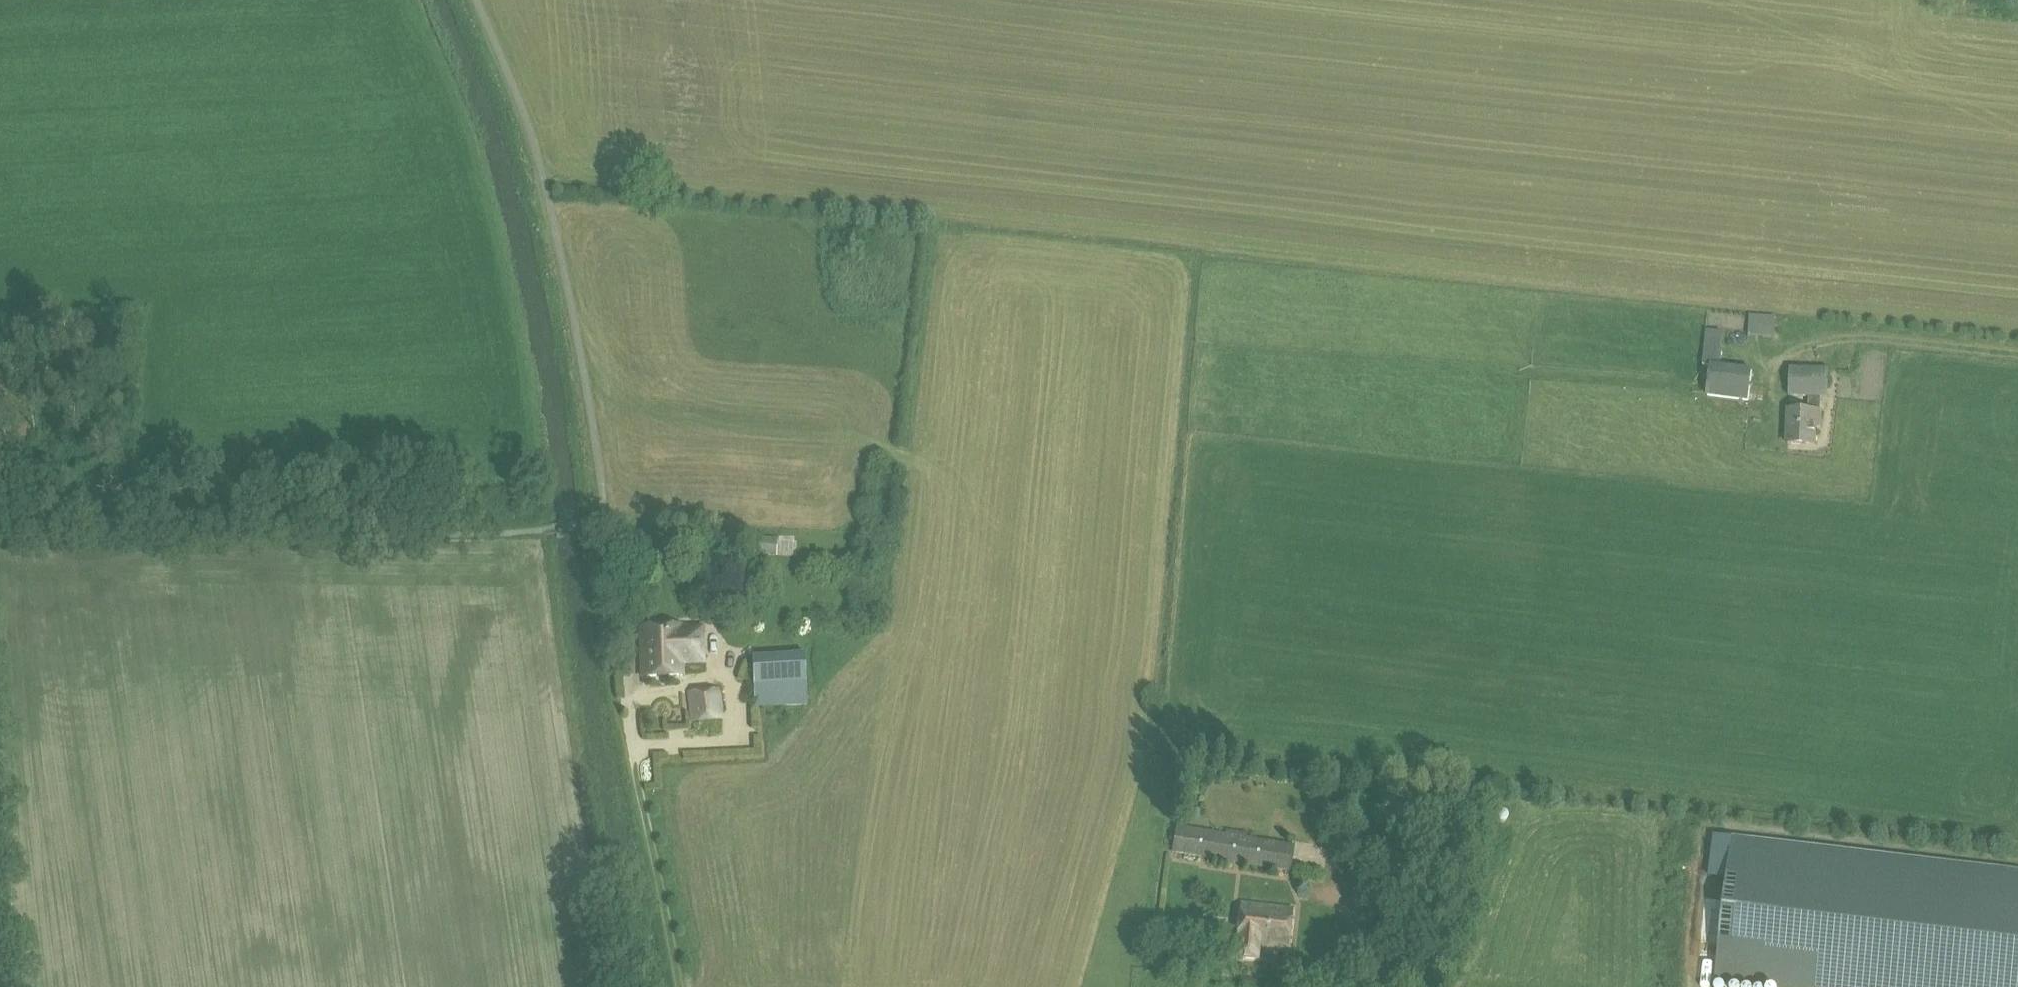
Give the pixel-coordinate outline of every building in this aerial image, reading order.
[(1774,330),(1775,317),(1750,314),(1749,318),(1748,335),(1774,337),(1774,330)] [(1753,369),(1720,364),(1722,350),(1721,350),(1723,332),(1707,330),(1703,365),(1710,366),(1706,396),(1748,402),(1753,369)] [(1809,397),(1809,407),(1820,408),(1821,398),(1827,398),(1829,369),(1823,369),(1822,369),(1789,368),(1788,396),(1809,397)] [(1820,408),(1809,407),(1808,411),(1789,410),(1787,444),(1814,446),(1815,428),(1820,428),(1821,412),(1820,412),(1820,408)] [(755,546),(755,556),(776,556),(776,547),(777,538),(756,537),(755,546)] [(700,573),(690,567),(682,578),(691,585),(700,573)] [(642,677),(683,675),(682,658),(703,657),(701,627),(681,629),(680,625),(640,627),(642,677)] [(808,705),(805,653),(752,656),(754,707),(808,705)] [(688,692),(691,722),(724,720),(720,688),(688,692)] [(1171,853),(1290,872),(1295,845),(1246,837),(1247,833),(1225,829),(1225,833),(1176,825),(1171,853)] [(1713,980),(1771,986),(2017,986),(2017,870),(1730,836),(1713,980)] [(1288,948),(1292,908),(1241,902),(1236,940),(1237,940),(1235,956),(1257,958),(1259,944),(1288,948)]
